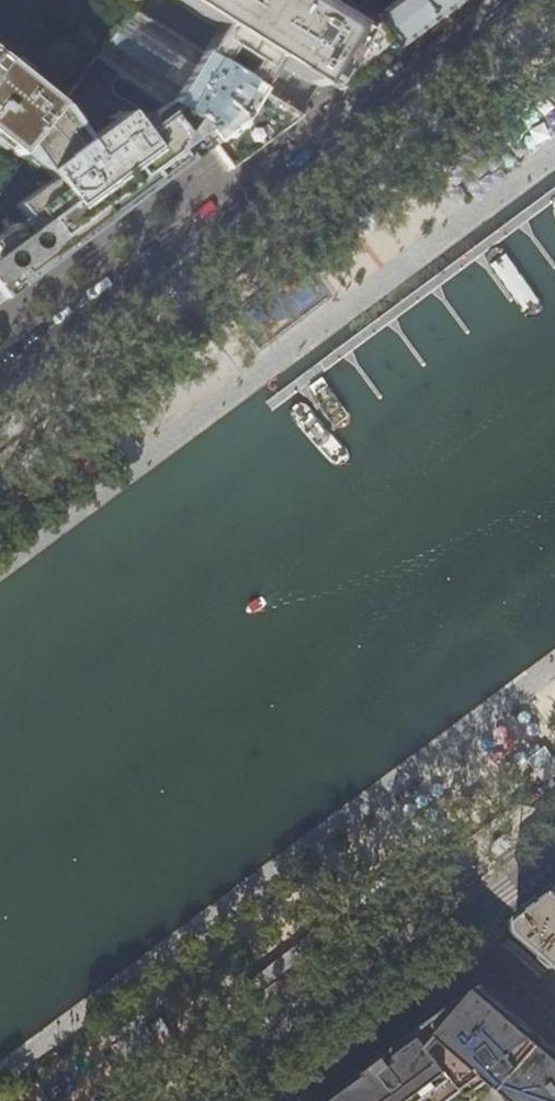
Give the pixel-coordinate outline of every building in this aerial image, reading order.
[(127,10),(128,8),(130,5),(122,0),(55,0),(70,12),(70,28),(98,51),(127,10)] [(339,0),(329,0),(325,6),(315,0),(182,0),(218,22),(199,52),(217,63),(227,47),(249,61),(240,77),(258,88),(274,59),(317,84),(320,80),(337,91),(387,54),(392,50),(362,8),(359,13),(349,6),(341,1),(339,0)] [(459,0),(396,0),(390,5),(386,0),(367,0),(362,8),(392,50),(435,17),(459,0)] [(199,52),(128,8),(127,10),(201,55),(229,72),(243,81),(257,89),(258,88),(240,77),(217,63),(199,52)] [(169,106),(201,55),(127,10),(98,51),(96,54),(169,106)] [(56,258),(122,210),(167,177),(201,152),(211,144),(206,139),(197,126),(177,112),(169,106),(96,54),(61,106),(60,105),(19,156),(22,159),(0,190),(0,297),(2,299),(56,258)] [(236,165),(303,116),(299,113),(265,92),(258,88),(257,89),(243,81),(229,72),(201,55),(169,106),(177,112),(197,126),(206,139),(211,144),(213,147),(230,170),(236,165)] [(60,105),(0,57),(0,141),(19,156),(60,105)] [(521,914),(520,930),(551,957),(554,961),(554,888),(521,914)] [(489,997),(485,995),(481,995),(477,998),(475,1001),(475,1005),(475,1007),(483,1018),(477,1022),(462,1002),(452,1009),(397,1049),(326,1100),(461,1100),(478,1089),(482,1094),(496,1085),(502,1091),(505,1089),(514,1100),(554,1100),(554,1053),(547,1047),(489,997)]
